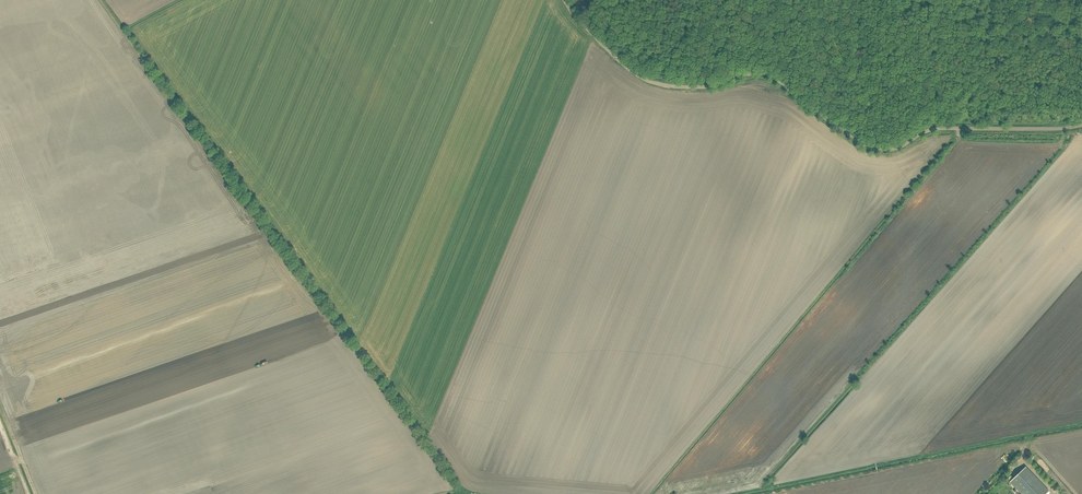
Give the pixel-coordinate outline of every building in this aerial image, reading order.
[(1049,491),(1026,467),(1010,482),(1021,493),(1045,493),(1049,491)]
